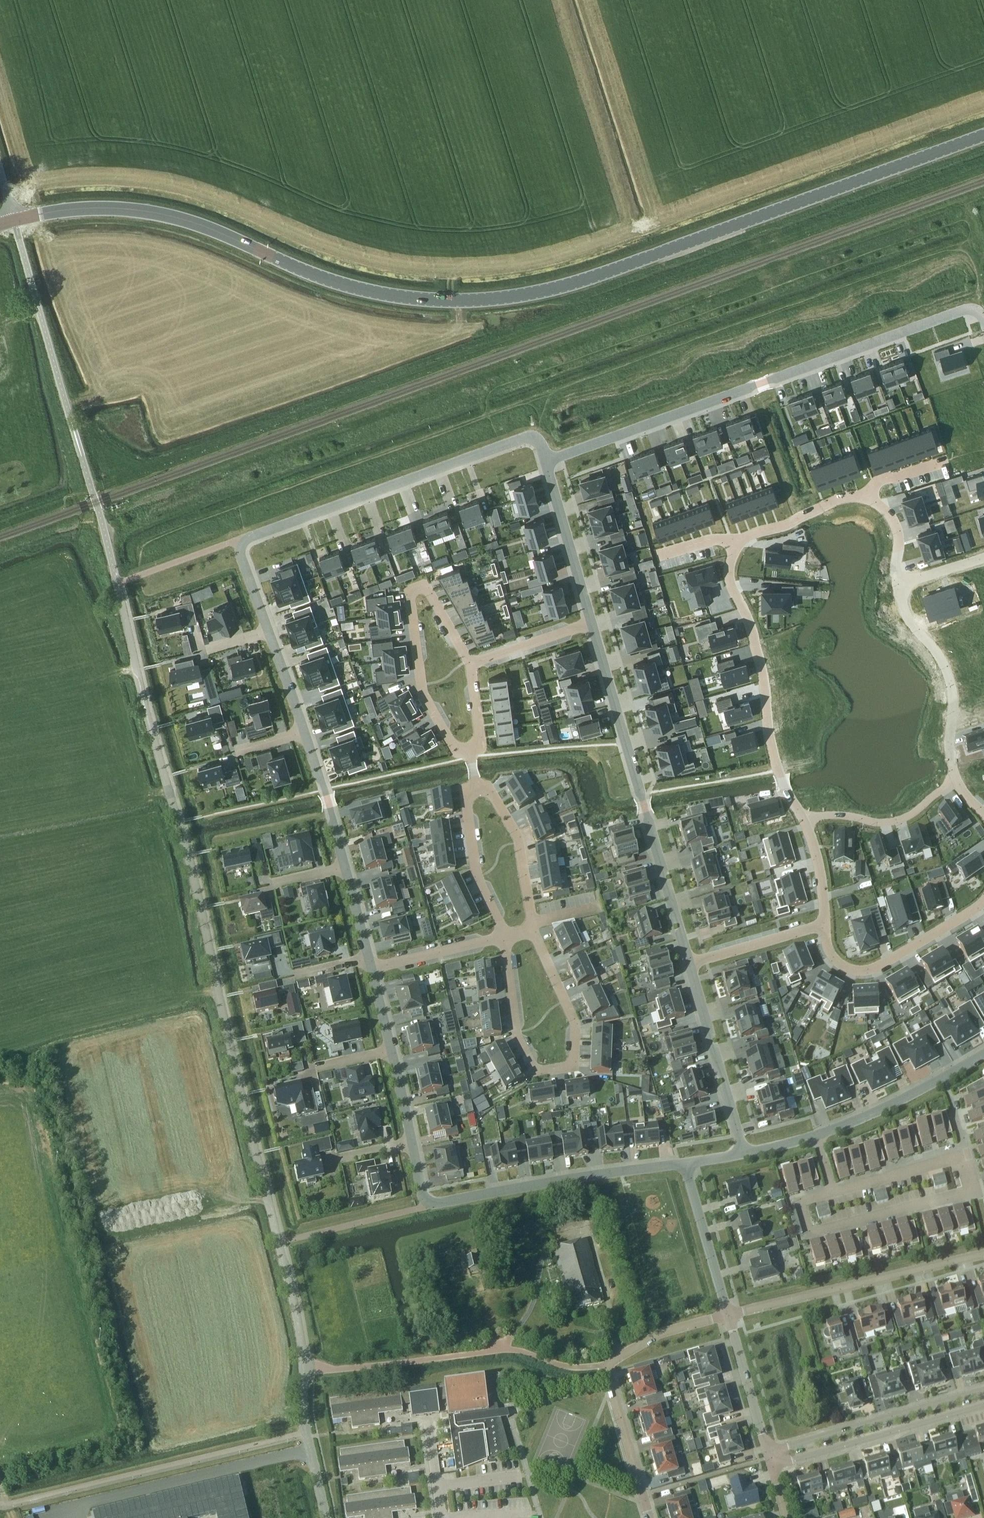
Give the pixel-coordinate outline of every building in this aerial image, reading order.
[(946,348),(934,352),(936,359),(940,358),(945,372),(966,366),(961,350),(948,355),(946,348)] [(903,359),(891,363),(898,380),(910,376),(905,363),(903,359)] [(911,361),(905,363),(909,376),(915,373),(911,361)] [(891,363),(879,367),(886,384),(898,380),(891,363)] [(870,371),(860,374),(866,391),(876,388),(870,371)] [(860,374),(851,378),(857,395),(866,391),(860,374)] [(841,381),(832,385),(838,402),(847,398),(841,381)] [(832,385),(822,388),(828,405),(838,402),(832,385)] [(977,391),(959,397),(962,408),(981,402),(977,391)] [(812,392),(800,396),(807,413),(819,409),(812,392)] [(800,396),(788,400),(795,417),(807,413),(800,396)] [(892,397),(886,399),(890,408),(895,406),(892,397)] [(981,402),(962,408),(965,418),(983,413),(981,402)] [(750,415),(738,419),(744,436),(756,431),(759,437),(763,436),(756,415),(751,417),(750,415)] [(738,419),(726,423),(732,440),(744,436),(738,419)] [(829,424),(823,427),(825,433),(831,431),(829,424)] [(717,427),(705,431),(711,448),(723,444),(717,427)] [(929,429),(920,432),(927,451),(938,447),(931,429),(929,429)] [(705,431),(693,435),(699,452),(711,448),(705,431)] [(920,432),(910,436),(917,455),(927,451),(920,432)] [(971,437),(975,448),(983,445),(983,433),(971,437)] [(799,436),(793,438),(795,444),(801,442),(799,436)] [(910,436),(900,440),(906,458),(917,455),(910,436)] [(683,439),(674,442),(680,459),(689,456),(683,439)] [(900,440),(889,444),(896,462),(906,458),(900,440)] [(674,442),(664,446),(670,463),(680,459),(674,442)] [(889,444),(879,447),(886,466),(896,462),(889,444)] [(975,448),(978,458),(983,456),(983,445),(975,448)] [(879,447),(868,451),(875,470),(886,466),(879,447)] [(760,448),(752,451),(755,458),(762,456),(760,448)] [(655,449),(643,453),(649,470),(661,466),(655,449)] [(853,452),(843,456),(849,475),(860,471),(853,452)] [(634,466),(629,468),(633,482),(644,478),(642,473),(649,470),(643,453),(631,458),(634,466)] [(742,455),(736,457),(739,464),(744,462),(742,455)] [(843,456),(832,460),(839,479),(849,475),(843,456)] [(832,460),(822,464),(829,482),(839,479),(832,460)] [(699,477),(705,475),(702,463),(696,465),(699,477)] [(822,464),(811,468),(818,486),(829,482),(822,464)] [(715,465),(705,469),(707,476),(717,473),(715,465)] [(966,479),(969,489),(979,486),(982,498),(983,497),(983,474),(983,473),(966,479)] [(604,475),(581,481),(585,495),(592,492),(593,493),(599,492),(600,497),(612,493),(610,485),(607,486),(604,475)] [(961,475),(942,481),(945,490),(952,488),(950,483),(963,479),(961,475)] [(520,479),(508,482),(510,489),(514,488),(518,500),(535,495),(531,483),(522,485),(520,479)] [(629,481),(622,483),(624,490),(631,488),(629,481)] [(772,486),(763,489),(769,508),(770,508),(773,507),(779,505),(772,486)] [(763,489),(753,492),(760,511),(761,511),(764,510),(769,508),(763,489)] [(753,492),(744,496),(751,515),(755,513),(760,511),(753,492)] [(920,493),(902,499),(904,504),(903,504),(905,511),(924,505),(920,493)] [(535,495),(518,500),(521,512),(538,507),(535,495)] [(597,507),(589,509),(592,521),(614,515),(611,504),(615,503),(613,495),(601,499),(602,505),(597,506),(597,507)] [(744,496),(735,499),(742,518),(746,517),(751,515),(744,496)] [(735,499),(726,502),(732,521),(733,521),(737,520),(742,518),(735,499)] [(479,500),(469,504),(475,521),(485,517),(479,500)] [(709,502),(699,506),(706,525),(710,523),(715,521),(709,502)] [(469,504),(459,507),(465,524),(475,521),(469,504)] [(924,505),(905,511),(907,518),(908,517),(910,522),(927,517),(924,505)] [(699,506),(690,509),(697,528),(700,527),(706,525),(699,506)] [(496,507),(490,509),(493,517),(498,515),(496,507)] [(690,509),(681,512),(688,531),(691,530),(697,528),(690,509)] [(447,512),(435,516),(441,533),(453,529),(447,512)] [(681,512),(671,516),(678,535),(679,535),(682,533),(688,531),(681,512)] [(410,515),(398,519),(401,527),(412,523),(410,515)] [(614,515),(592,521),(596,532),(603,530),(604,531),(609,530),(611,535),(624,532),(621,524),(617,525),(614,515)] [(435,516),(423,520),(429,537),(441,533),(435,516)] [(671,516),(662,519),(669,538),(670,538),(673,537),(678,535),(671,516)] [(953,517),(944,520),(946,526),(955,523),(953,517)] [(542,519),(525,524),(527,534),(545,529),(542,519)] [(662,519),(653,523),(660,542),(660,541),(664,540),(669,538),(662,519)] [(520,521),(510,524),(512,530),(521,527),(520,521)] [(411,525),(399,529),(405,546),(417,542),(411,525)] [(399,529),(387,533),(393,550),(405,546),(399,529)] [(545,529),(527,534),(530,544),(548,539),(545,529)] [(936,530),(918,535),(919,540),(918,540),(920,547),(939,541),(936,530)] [(608,546),(600,548),(603,559),(625,553),(622,543),(623,542),(626,542),(624,534),(612,537),(613,542),(613,543),(608,545),(608,546)] [(959,536),(953,538),(955,545),(961,543),(959,536)] [(375,538),(363,542),(369,559),(381,555),(375,538)] [(497,539),(490,542),(492,548),(499,545),(497,539)] [(939,541),(920,547),(923,554),(924,554),(925,559),(929,558),(929,559),(930,563),(942,560),(941,555),(941,554),(943,553),(939,541)] [(363,542),(351,547),(357,564),(369,559),(363,542)] [(766,548),(764,562),(790,565),(791,552),(803,554),(804,544),(783,542),(783,550),(766,548)] [(476,545),(469,547),(471,555),(479,552),(476,545)] [(466,549),(458,552),(461,559),(469,556),(466,549)] [(339,551),(329,555),(335,571),(345,568),(339,551)] [(551,552),(534,557),(537,567),(554,562),(551,552)] [(625,553),(603,559),(607,571),(614,569),(615,570),(620,568),(622,574),(635,570),(632,562),(629,563),(627,564),(625,553)] [(329,555),(319,558),(326,575),(335,571),(329,555)] [(447,555),(433,561),(436,569),(450,563),(447,555)] [(652,558),(645,560),(647,567),(654,565),(652,558)] [(277,577),(272,579),(276,591),(304,581),(297,562),(280,568),(275,570),(277,577)] [(554,562),(537,567),(540,577),(557,572),(554,562)] [(713,565),(687,572),(692,589),(696,588),(700,603),(713,599),(709,584),(718,582),(713,565)] [(440,574),(438,575),(444,585),(463,578),(459,568),(440,574)] [(656,569),(649,571),(651,578),(658,576),(656,569)] [(410,570),(402,573),(405,580),(413,577),(410,570)] [(619,584),(611,586),(614,598),(636,592),(633,581),(637,580),(635,572),(623,576),(624,581),(619,583),(619,584)] [(463,578),(444,585),(449,594),(471,587),(467,577),(463,578)] [(304,581),(276,591),(280,602),(291,598),(294,605),(311,599),(304,581)] [(378,583),(370,586),(372,592),(380,589),(378,583)] [(542,583),(530,587),(532,593),(543,589),(543,588),(542,583)] [(561,584),(543,589),(547,601),(564,596),(561,584)] [(762,591),(762,608),(789,607),(789,591),(793,591),(793,584),(782,584),(782,591),(762,591)] [(471,587),(449,594),(455,604),(474,597),(471,588),(471,587)] [(953,588),(924,597),(930,616),(935,614),(937,621),(947,618),(946,613),(960,609),(953,588)] [(198,589),(191,592),(194,599),(201,597),(198,589)] [(360,590),(352,592),(354,598),(362,596),(360,590)] [(182,594),(184,602),(192,601),(191,597),(190,592),(182,594)] [(636,592),(614,598),(618,609),(625,607),(626,608),(631,607),(633,612),(646,609),(643,601),(639,602),(636,592)] [(366,597),(367,610),(375,609),(377,609),(378,616),(401,613),(400,607),(400,606),(399,600),(390,601),(387,602),(386,594),(366,597)] [(338,596),(330,599),(332,605),(340,602),(338,596)] [(564,596),(547,601),(550,613),(552,613),(554,619),(564,616),(562,610),(567,608),(564,596)] [(474,597),(455,604),(460,613),(479,607),(476,597),(474,597)] [(178,609),(157,615),(161,629),(178,624),(179,625),(186,623),(185,619),(191,617),(187,602),(177,605),(178,609)] [(216,616),(207,620),(212,632),(221,628),(222,633),(239,626),(230,603),(214,610),(216,616)] [(297,616),(286,620),(290,632),(317,623),(310,604),(295,609),(297,616)] [(479,607),(460,613),(465,623),(485,616),(481,606),(479,607)] [(630,623),(622,625),(625,636),(646,630),(643,620),(648,618),(646,611),(634,614),(635,619),(635,620),(630,621),(630,623)] [(377,624),(369,625),(371,637),(391,635),(391,629),(391,628),(393,627),(403,626),(402,619),(401,620),(401,619),(401,613),(378,616),(379,623),(377,624)] [(485,616),(465,623),(471,633),(490,626),(487,616),(485,616)] [(715,620),(696,625),(700,640),(710,637),(713,647),(737,640),(733,625),(718,630),(715,620)] [(317,623),(290,632),(294,644),(306,640),(308,647),(323,641),(317,623)] [(490,626),(471,633),(477,643),(496,636),(492,625),(490,626)] [(513,628),(508,630),(510,637),(516,635),(513,628)] [(646,630),(625,636),(629,648),(636,646),(637,647),(642,645),(644,650),(658,646),(655,639),(649,641),(646,630)] [(392,639),(371,642),(373,655),(381,654),(383,654),(384,661),(407,658),(406,652),(406,651),(405,645),(396,646),(393,647),(393,646),(392,639)] [(677,644),(669,646),(671,652),(678,650),(677,644)] [(312,658),(301,662),(305,674),(333,664),(327,645),(310,651),(312,658)] [(557,655),(556,656),(560,673),(584,666),(579,649),(565,653),(564,651),(557,653),(557,655)] [(649,660),(634,664),(637,676),(657,670),(655,664),(656,664),(663,662),(659,650),(654,652),(647,654),(649,659),(649,660)] [(241,653),(227,657),(230,664),(232,664),(236,678),(257,672),(253,657),(243,660),(241,653)] [(176,669),(170,670),(172,676),(171,676),(172,678),(173,683),(173,684),(201,677),(199,666),(195,667),(194,665),(194,663),(193,658),(175,662),(176,668),(176,669)] [(383,669),(375,670),(377,683),(397,680),(397,674),(397,673),(399,672),(409,671),(408,665),(407,665),(407,664),(407,658),(384,661),(384,668),(383,669)] [(731,659),(718,662),(721,671),(722,670),(725,684),(750,676),(746,662),(733,666),(731,659)] [(333,664),(305,674),(309,685),(320,682),(323,688),(340,682),(333,664)] [(211,668),(203,670),(212,701),(220,699),(211,668)] [(657,670),(637,676),(640,688),(656,683),(656,684),(657,688),(657,690),(670,686),(666,675),(660,676),(659,677),(657,670)] [(507,676),(489,679),(491,691),(508,689),(507,676)] [(570,676),(558,680),(560,686),(563,685),(566,697),(591,690),(588,678),(572,682),(570,676)] [(689,683),(682,685),(685,694),(691,692),(689,683)] [(327,699),(315,703),(319,715),(348,705),(341,686),(324,693),(327,699)] [(394,689),(376,700),(382,711),(389,707),(391,706),(394,712),(414,700),(411,696),(411,695),(408,690),(400,694),(398,696),(397,695),(394,689)] [(508,689),(491,691),(492,704),(510,701),(508,689)] [(228,690),(220,693),(221,700),(230,697),(228,690)] [(591,690),(566,697),(569,708),(567,709),(569,715),(581,712),(579,706),(594,701),(591,690)] [(655,703),(645,705),(649,717),(669,711),(677,709),(672,691),(653,696),(655,703)] [(256,723),(246,726),(249,736),(267,731),(264,723),(272,721),(268,707),(270,707),(267,696),(250,701),(256,723)] [(731,696),(716,700),(719,710),(725,709),(729,722),(753,715),(749,701),(734,705),(731,696)] [(397,720),(390,724),(396,735),(414,725),(411,719),(411,718),(413,717),(421,712),(418,707),(417,707),(414,700),(394,712),(398,719),(397,720)] [(510,701),(492,704),(494,716),(512,713),(510,701)] [(210,715),(186,721),(191,736),(201,733),(201,734),(202,734),(201,733),(215,729),(213,722),(224,719),(219,704),(208,707),(210,715)] [(348,705),(319,715),(324,727),(335,723),(337,730),(354,724),(348,705)] [(669,711),(649,717),(652,729),(672,723),(669,711)] [(591,712),(574,717),(580,736),(602,730),(599,717),(592,719),(591,712)] [(512,713),(494,716),(495,728),(513,725),(512,713)] [(695,715),(674,721),(677,730),(698,724),(695,715)] [(513,725),(495,728),(497,740),(515,738),(513,725)] [(341,741),(330,745),(334,757),(357,749),(353,738),(357,736),(354,729),(339,734),(341,741)] [(417,729),(399,739),(405,750),(412,746),(413,746),(417,753),(425,749),(438,742),(434,735),(431,729),(423,734),(422,734),(420,735),(420,734),(417,729)] [(735,729),(724,733),(726,739),(731,738),(732,737),(736,753),(758,747),(753,731),(737,735),(736,734),(735,729)] [(673,742),(657,746),(660,758),(685,751),(682,740),(687,738),(685,731),(671,736),(672,741),(673,742)] [(963,739),(968,754),(983,749),(983,732),(963,739)] [(357,749),(334,757),(338,768),(349,765),(352,771),(367,766),(364,759),(361,760),(357,749)] [(270,750),(257,754),(261,767),(270,764),(274,782),(290,778),(288,769),(286,763),(284,755),(273,758),(270,750)] [(685,751),(660,758),(664,770),(679,765),(679,766),(681,773),(696,769),(693,760),(688,762),(685,751)] [(221,762),(199,769),(201,779),(203,778),(205,783),(225,778),(225,777),(230,775),(233,783),(240,781),(237,768),(229,770),(223,772),(221,762)] [(522,778),(506,787),(513,798),(528,789),(522,778)] [(528,789),(513,798),(519,809),(535,800),(528,789)] [(449,792),(432,795),(433,805),(451,803),(449,792)] [(555,792),(547,795),(550,800),(557,796),(555,792)] [(406,799),(399,802),(400,808),(408,805),(406,799)] [(758,799),(747,802),(748,808),(753,825),(779,817),(774,800),(760,804),(758,799)] [(371,809),(350,815),(352,822),(355,822),(356,828),(380,820),(376,808),(382,806),(380,800),(369,803),(371,809)] [(451,803),(433,805),(435,816),(452,813),(451,803)] [(943,820),(936,825),(945,838),(952,833),(955,837),(972,825),(963,813),(957,817),(956,814),(949,804),(938,812),(943,820)] [(694,820),(679,824),(683,835),(706,829),(708,828),(705,817),(708,816),(707,811),(706,808),(692,812),(694,820)] [(543,809),(526,816),(530,825),(547,819),(543,809)] [(547,819),(530,825),(533,834),(550,828),(547,819)] [(430,825),(424,826),(424,831),(431,830),(432,836),(432,838),(450,835),(448,824),(431,826),(430,825)] [(624,824),(608,829),(610,836),(611,835),(614,845),(614,847),(634,841),(631,829),(626,830),(624,824)] [(403,825),(391,828),(393,834),(404,831),(403,825)] [(550,828),(533,834),(537,844),(554,837),(550,828)] [(903,843),(902,843),(906,855),(916,852),(916,854),(931,849),(924,828),(910,833),(912,840),(903,843)] [(706,829),(683,835),(686,846),(701,842),(703,849),(714,846),(712,839),(709,840),(706,829)] [(833,848),(833,849),(834,849),(834,862),(835,862),(852,862),(852,843),(849,843),(849,834),(836,833),(835,848),(833,848)] [(374,845),(360,848),(363,859),(383,854),(387,853),(386,847),(392,845),(389,834),(373,839),(374,845)] [(270,835),(262,837),(264,844),(272,842),(270,835)] [(293,859),(285,861),(286,868),(295,866),(295,867),(299,866),(299,867),(301,866),(312,863),(309,849),(311,848),(308,835),(289,839),(293,859)] [(432,836),(425,837),(426,842),(432,842),(433,848),(434,850),(452,847),(450,835),(432,838),(432,836)] [(787,835),(762,842),(766,856),(791,849),(787,835)] [(759,836),(747,840),(749,846),(761,842),(759,836)] [(885,838),(871,843),(878,865),(888,861),(890,867),(900,864),(896,851),(889,853),(885,838)] [(614,847),(609,848),(613,861),(617,860),(619,866),(635,862),(633,856),(638,854),(634,841),(614,847)] [(232,854),(222,856),(225,871),(251,865),(250,864),(255,863),(256,864),(263,863),(260,847),(252,849),(253,850),(248,851),(238,853),(232,854)] [(433,848),(427,849),(428,854),(434,853),(435,859),(435,861),(453,858),(452,847),(434,850),(433,848)] [(554,847),(536,850),(538,863),(556,860),(554,847)] [(791,849),(766,856),(770,870),(795,863),(791,849)] [(705,860),(691,864),(694,875),(719,868),(717,859),(716,858),(717,857),(715,850),(704,854),(705,860)] [(383,854),(363,859),(366,870),(380,866),(382,872),(394,869),(392,862),(386,864),(383,854)] [(407,856),(409,867),(416,865),(414,855),(407,856)] [(958,859),(947,867),(953,876),(958,873),(958,872),(965,882),(983,868),(975,857),(963,866),(958,859)] [(435,859),(429,860),(429,865),(436,864),(437,873),(455,870),(453,858),(435,861),(435,859)] [(556,860),(538,863),(540,872),(557,870),(556,860)] [(857,864),(856,878),(865,878),(865,865),(865,864),(857,864)] [(624,877),(623,877),(626,889),(647,883),(643,871),(638,872),(637,866),(625,870),(626,875),(626,876),(624,877)] [(719,868),(694,875),(698,887),(712,883),(714,889),(726,885),(724,879),(722,879),(719,868)] [(903,869),(898,871),(900,879),(906,878),(903,869)] [(557,870),(540,872),(541,882),(559,879),(557,870)] [(385,884),(370,888),(373,899),(394,893),(402,891),(406,890),(403,881),(398,883),(395,875),(383,878),(385,884)] [(799,875),(774,882),(778,895),(776,896),(776,897),(803,889),(799,875)] [(442,883),(436,886),(438,891),(444,888),(446,893),(447,895),(463,887),(458,876),(442,884),(442,883)] [(559,879),(541,882),(543,895),(552,893),(553,899),(570,895),(569,890),(561,891),(559,879)] [(311,883),(300,886),(303,898),(308,896),(309,900),(313,915),(328,911),(326,902),(325,897),(325,896),(323,888),(318,889),(317,889),(313,890),(311,883)] [(647,883),(626,889),(630,901),(633,900),(634,904),(635,906),(647,902),(645,896),(650,895),(647,883)] [(935,890),(922,894),(928,914),(942,910),(939,900),(948,897),(944,883),(934,887),(934,889),(935,890)] [(754,885),(748,887),(750,894),(756,893),(754,885)] [(292,887),(283,889),(286,901),(295,898),(292,887)] [(446,893),(441,896),(443,900),(448,898),(451,904),(452,905),(468,897),(463,887),(447,895),(446,893)] [(803,889),(776,897),(780,910),(776,911),(778,918),(790,914),(788,908),(807,903),(803,889)] [(394,893),(373,899),(376,909),(391,905),(392,911),(404,908),(403,902),(404,901),(402,891),(394,893)] [(716,900),(703,904),(706,916),(731,909),(728,897),(730,897),(729,891),(716,895),(718,900),(716,900)] [(891,911),(889,912),(891,919),(892,921),(892,920),(894,920),(897,930),(906,927),(912,925),(910,917),(911,916),(912,916),(912,915),(917,913),(917,914),(918,914),(919,914),(912,891),(902,894),(902,895),(902,897),(896,899),(897,904),(890,906),(891,911)] [(262,896),(240,901),(242,910),(244,910),(245,916),(260,913),(262,921),(275,918),(271,904),(264,905),(262,896)] [(451,904),(445,906),(448,911),(453,908),(456,914),(457,916),(474,908),(468,897),(452,905),(451,904)] [(456,914),(450,917),(453,921),(458,919),(462,926),(479,918),(474,908),(457,916),(456,914)] [(864,922),(852,926),(855,935),(853,936),(855,944),(857,943),(861,954),(868,952),(867,950),(877,947),(874,936),(884,933),(877,908),(875,909),(861,913),(864,922)] [(731,909),(706,916),(709,927),(724,923),(725,929),(737,926),(735,919),(734,919),(731,909)] [(639,910),(627,913),(629,920),(635,919),(636,922),(638,929),(658,923),(658,922),(655,912),(641,916),(639,910)] [(556,933),(554,934),(558,944),(580,934),(576,924),(574,920),(560,923),(563,930),(556,933)] [(404,921),(380,927),(384,940),(395,938),(396,945),(412,942),(410,933),(408,934),(404,921)] [(429,922),(421,924),(426,940),(434,938),(429,922)] [(638,941),(635,941),(637,948),(649,945),(647,939),(661,935),(658,923),(638,929),(635,930),(638,941)] [(331,928),(308,933),(312,949),(316,948),(318,957),(329,954),(327,945),(335,943),(331,928)] [(967,936),(980,959),(983,956),(983,941),(977,930),(967,936)] [(580,934),(558,944),(563,955),(571,951),(573,956),(590,949),(588,943),(585,945),(585,944),(581,935),(580,934)] [(256,945),(242,948),(245,963),(254,961),(255,965),(262,963),(261,959),(270,958),(268,949),(275,948),(272,935),(255,939),(256,945)] [(967,936),(957,942),(970,965),(980,959),(967,936)] [(660,947),(646,951),(647,958),(646,958),(649,970),(650,971),(670,965),(666,952),(661,954),(660,947)] [(803,947),(784,955),(788,965),(786,966),(786,967),(808,958),(803,947)] [(942,951),(932,957),(945,980),(955,974),(955,975),(962,971),(955,961),(950,964),(942,951)] [(932,957),(921,963),(929,976),(922,980),(928,990),(935,986),(945,980),(932,957)] [(310,958),(302,960),(304,967),(311,965),(310,958)] [(585,958),(568,965),(573,976),(590,968),(585,958)] [(808,958),(786,967),(790,978),(788,979),(791,986),(802,981),(799,975),(812,969),(808,958)] [(737,970),(723,974),(726,986),(749,979),(746,969),(749,968),(747,961),(735,964),(737,970)] [(461,970),(460,963),(445,967),(447,973),(453,972),(461,970)] [(492,964),(474,966),(475,976),(493,974),(492,964)] [(777,964),(771,966),(774,976),(780,974),(777,964)] [(649,970),(647,971),(651,984),(654,983),(656,989),(670,985),(669,979),(674,977),(670,965),(650,971),(649,970)] [(590,968),(573,976),(577,986),(595,978),(597,977),(592,967),(590,968)] [(441,970),(431,973),(433,981),(444,979),(441,970)] [(271,972),(253,976),(255,982),(272,978),(271,972)] [(907,972),(896,978),(910,1000),(920,994),(907,972)] [(493,974),(475,976),(477,986),(495,984),(493,974)] [(333,975),(315,979),(317,986),(323,985),(324,990),(330,989),(334,1006),(351,1002),(346,979),(334,981),(333,975)] [(822,976),(809,998),(820,1004),(832,981),(822,976)] [(896,978),(886,984),(899,1006),(910,1000),(896,978)] [(749,979),(726,986),(729,997),(744,993),(745,999),(757,996),(755,989),(754,989),(751,979),(749,979)] [(309,980),(297,983),(299,989),(310,986),(309,980)] [(404,989),(397,991),(400,1002),(419,997),(415,980),(402,983),(404,989)] [(455,981),(449,982),(451,990),(457,989),(455,981)] [(775,981),(769,983),(772,994),(778,992),(775,981)] [(832,981),(820,1004),(822,1002),(826,1005),(823,1010),(828,1013),(833,1006),(843,987),(832,981)] [(260,993),(252,994),(257,1013),(278,1008),(277,1004),(277,1002),(280,1001),(276,982),(259,985),(260,993)] [(495,984),(477,986),(478,996),(496,994),(495,984)] [(969,985),(964,988),(968,994),(972,991),(969,985)] [(604,987),(582,997),(587,1007),(609,997),(604,987)] [(854,1005),(848,1005),(848,1017),(855,1017),(855,1016),(866,1015),(865,989),(853,990),(854,1005)] [(877,989),(865,989),(866,1015),(878,1015),(877,989)] [(458,990),(452,992),(453,999),(460,997),(458,990)] [(795,990),(782,1001),(786,1014),(799,992),(795,990)] [(662,991),(648,995),(650,1002),(656,1000),(659,1011),(659,1012),(682,1005),(678,994),(665,997),(664,998),(662,991)] [(974,1001),(983,1018),(983,1017),(983,995),(974,1001)] [(645,996),(632,1000),(634,1008),(647,1004),(645,996)] [(419,997),(400,1002),(402,1014),(410,1012),(411,1018),(423,1015),(419,997)] [(609,997),(587,1007),(592,1017),(614,1007),(609,997)] [(749,1011),(734,1015),(738,1026),(763,1019),(759,1007),(761,1007),(759,1001),(747,1005),(749,1011)] [(959,1011),(953,1015),(955,1019),(968,1041),(979,1034),(973,1024),(980,1020),(970,1003),(958,1010),(959,1011)] [(461,1004),(455,1006),(457,1014),(463,1013),(461,1004)] [(497,1005),(479,1007),(481,1017),(499,1015),(497,1005)] [(660,1023),(656,1024),(658,1031),(672,1027),(670,1021),(685,1016),(682,1005),(659,1012),(659,1011),(656,1012),(660,1023)] [(918,1006),(909,1011),(913,1017),(921,1012),(918,1006)] [(835,1009),(830,1020),(838,1025),(841,1012),(835,1009)] [(924,1011),(917,1015),(920,1020),(927,1017),(924,1011)] [(499,1015),(481,1017),(482,1028),(500,1025),(499,1015)] [(946,1017),(934,1024),(944,1041),(951,1037),(957,1047),(968,1041),(955,1019),(949,1023),(946,1017)] [(763,1019),(738,1026),(741,1038),(755,1033),(757,1040),(769,1036),(767,1030),(766,1031),(763,1019)] [(892,1019),(887,1021),(890,1028),(895,1025),(892,1019)] [(422,1029),(407,1032),(410,1043),(432,1038),(432,1037),(429,1027),(436,1026),(434,1020),(420,1023),(422,1029)] [(335,1045),(330,1046),(332,1053),(344,1051),(342,1044),(361,1039),(357,1021),(342,1025),(341,1022),(334,1024),(334,1026),(331,1027),(335,1045)] [(273,1041),(266,1042),(270,1058),(279,1055),(280,1060),(290,1057),(288,1051),(292,1050),(291,1043),(296,1042),(297,1044),(305,1042),(301,1024),(289,1027),(290,1032),(273,1036),(274,1039),(272,1039),(273,1041)] [(447,1027),(446,1027),(447,1034),(456,1032),(455,1025),(447,1026),(447,1027)] [(500,1025),(482,1028),(483,1038),(501,1035),(500,1025)] [(930,1027),(911,1037),(927,1064),(938,1058),(932,1048),(939,1044),(930,1027)] [(593,1028),(592,1039),(613,1040),(613,1041),(616,1041),(617,1029),(593,1028)] [(671,1031),(663,1034),(665,1040),(668,1052),(673,1051),(673,1050),(693,1044),(690,1032),(685,1034),(683,1028),(671,1031)] [(873,1031),(864,1036),(867,1041),(876,1037),(876,1036),(873,1031)] [(883,1034),(877,1037),(879,1043),(886,1040),(883,1034)] [(432,1038),(410,1043),(412,1054),(427,1050),(428,1056),(440,1053),(439,1047),(440,1047),(437,1036),(432,1037),(432,1038)] [(905,1040),(893,1046),(903,1064),(909,1060),(915,1071),(927,1064),(911,1037),(914,1043),(908,1046),(905,1040)] [(763,1050),(746,1055),(749,1067),(774,1059),(771,1048),(775,1047),(772,1038),(760,1041),(763,1050)] [(477,1047),(476,1039),(463,1041),(465,1050),(477,1047)] [(592,1039),(592,1050),(612,1051),(613,1041),(613,1040),(592,1039)] [(504,1044),(486,1053),(491,1062),(509,1053),(504,1044)] [(693,1044),(673,1050),(673,1051),(676,1062),(680,1061),(682,1067),(693,1064),(692,1058),(696,1056),(693,1044)] [(879,1059),(872,1062),(884,1087),(895,1081),(890,1070),(897,1067),(889,1049),(877,1055),(879,1059)] [(473,1050),(466,1052),(468,1063),(475,1062),(473,1050)] [(592,1050),(591,1061),(612,1062),(612,1051),(592,1050)] [(850,1050),(843,1053),(846,1060),(853,1056),(850,1050)] [(509,1053),(491,1062),(496,1072),(514,1062),(509,1053)] [(774,1059),(749,1067),(752,1078),(767,1074),(769,1080),(780,1077),(779,1071),(778,1071),(774,1059)] [(431,1069),(416,1072),(419,1083),(444,1078),(441,1067),(443,1066),(442,1060),(430,1063),(431,1069)] [(591,1061),(591,1072),(611,1073),(612,1062),(591,1061)] [(864,1061),(851,1067),(860,1085),(867,1081),(872,1092),(884,1087),(872,1062),(866,1065),(864,1061)] [(293,1065),(295,1072),(307,1069),(305,1062),(293,1065)] [(514,1062),(496,1072),(501,1081),(519,1071),(514,1062)] [(835,1079),(829,1081),(838,1105),(850,1100),(846,1089),(853,1086),(846,1067),(833,1072),(835,1079)] [(350,1083),(347,1084),(351,1102),(360,1100),(360,1098),(374,1094),(371,1079),(366,1080),(363,1078),(361,1069),(348,1072),(350,1083)] [(519,1071),(501,1081),(506,1090),(524,1081),(519,1071)] [(685,1071),(673,1074),(675,1081),(681,1079),(684,1089),(684,1090),(704,1084),(701,1072),(687,1077),(685,1071)] [(477,1074),(472,1076),(475,1082),(480,1080),(477,1074)] [(801,1074),(793,1077),(796,1088),(804,1086),(801,1074)] [(444,1078),(419,1083),(421,1094),(436,1091),(437,1097),(449,1094),(447,1082),(445,1082),(444,1078)] [(820,1078),(807,1083),(814,1101),(821,1098),(826,1109),(838,1105),(829,1081),(822,1084),(820,1078)] [(983,1080),(983,1079),(965,1089),(966,1089),(968,1097),(964,1098),(967,1107),(971,1106),(983,1102),(983,1081),(983,1080)] [(566,1092),(560,1093),(562,1106),(562,1107),(569,1106),(568,1099),(589,1095),(587,1082),(565,1086),(566,1092)] [(772,1091),(758,1096),(761,1107),(786,1100),(783,1088),(784,1088),(782,1082),(770,1085),(772,1091)] [(275,1092),(274,1094),(275,1098),(276,1099),(276,1100),(277,1100),(278,1104),(286,1102),(286,1105),(288,1106),(295,1105),(298,1115),(306,1113),(306,1115),(317,1112),(313,1093),(302,1095),(300,1084),(292,1086),(291,1085),(283,1087),(284,1087),(274,1090),(275,1092)] [(478,1096),(488,1089),(484,1084),(474,1091),(478,1096)] [(684,1089),(679,1091),(682,1102),(681,1102),(683,1109),(695,1105),(693,1099),(708,1095),(704,1084),(684,1090),(684,1089)] [(622,1085),(615,1086),(616,1095),(623,1094),(622,1085)] [(552,1086),(529,1090),(531,1104),(554,1100),(555,1107),(562,1106),(560,1093),(553,1094),(552,1086)] [(484,1097),(474,1102),(479,1112),(489,1107),(484,1097)] [(786,1100),(761,1107),(764,1118),(779,1114),(780,1120),(794,1116),(793,1110),(789,1111),(786,1100)] [(440,1109),(425,1113),(428,1124),(449,1119),(446,1109),(452,1107),(451,1101),(439,1103),(440,1109)] [(971,1106),(972,1112),(968,1113),(971,1122),(983,1119),(983,1102),(971,1106)] [(706,1107),(692,1112),(693,1117),(692,1118),(696,1131),(716,1125),(712,1112),(708,1113),(706,1107)] [(377,1111),(355,1115),(359,1131),(360,1131),(363,1142),(377,1139),(374,1128),(380,1126),(377,1111)] [(937,1138),(936,1138),(937,1142),(947,1139),(946,1135),(952,1133),(946,1111),(939,1113),(940,1116),(932,1119),(931,1119),(937,1138)] [(931,1119),(932,1119),(931,1116),(924,1118),(924,1121),(916,1123),(922,1146),(932,1144),(931,1140),(936,1138),(937,1138),(931,1119)] [(449,1119),(428,1124),(430,1134),(445,1131),(446,1137),(459,1134),(456,1122),(450,1124),(449,1119)] [(657,1126),(645,1127),(647,1146),(659,1145),(658,1132),(663,1131),(662,1119),(656,1120),(657,1126)] [(328,1122),(321,1124),(323,1133),(330,1132),(328,1122)] [(633,1122),(627,1123),(628,1135),(634,1134),(636,1148),(647,1146),(645,1127),(634,1128),(633,1122)] [(610,1131),(609,1131),(612,1151),(624,1149),(622,1136),(628,1135),(627,1123),(620,1124),(621,1130),(610,1131)] [(981,1141),(983,1140),(983,1123),(976,1125),(978,1132),(974,1133),(977,1142),(981,1141)] [(903,1152),(904,1156),(913,1153),(912,1149),(918,1147),(912,1126),(905,1128),(906,1131),(898,1133),(897,1133),(903,1152)] [(597,1127),(591,1128),(592,1140),(598,1139),(600,1152),(612,1151),(609,1131),(610,1131),(609,1129),(597,1131),(597,1127)] [(576,1136),(574,1137),(577,1156),(588,1154),(586,1141),(592,1140),(591,1128),(585,1129),(585,1135),(581,1136),(576,1136)] [(472,1129),(460,1131),(462,1137),(474,1135),(472,1129)] [(897,1154),(903,1152),(897,1133),(898,1133),(897,1130),(890,1132),(891,1135),(882,1138),(889,1161),(898,1158),(897,1154)] [(549,1140),(538,1142),(541,1161),(553,1159),(551,1146),(557,1145),(555,1133),(548,1135),(549,1140)] [(561,1133),(555,1133),(557,1145),(563,1144),(565,1158),(577,1156),(574,1137),(569,1137),(562,1138),(561,1133)] [(305,1164),(295,1166),(299,1182),(307,1180),(308,1184),(316,1183),(315,1178),(323,1176),(319,1160),(319,1161),(317,1154),(331,1150),(329,1139),(303,1145),(305,1152),(302,1153),(305,1164)] [(525,1139),(519,1140),(521,1152),(527,1151),(530,1164),(541,1161),(538,1142),(526,1144),(525,1139)] [(503,1149),(502,1149),(506,1168),(518,1166),(515,1153),(521,1152),(519,1140),(512,1141),(513,1147),(503,1149)] [(869,1166),(870,1170),(880,1168),(878,1163),(885,1162),(878,1140),(871,1142),(872,1145),(864,1147),(869,1166)] [(348,1142),(337,1144),(339,1153),(350,1151),(348,1142)] [(441,1151),(434,1153),(436,1165),(461,1159),(458,1148),(454,1149),(452,1143),(440,1145),(441,1151)] [(863,1168),(869,1166),(864,1147),(863,1144),(856,1146),(857,1149),(849,1152),(854,1171),(855,1175),(864,1172),(863,1168)] [(490,1146),(483,1147),(486,1159),(492,1157),(494,1170),(506,1168),(502,1149),(503,1149),(502,1147),(490,1149),(490,1146)] [(848,1172),(854,1171),(849,1152),(848,1149),(841,1151),(842,1154),(833,1156),(840,1179),(849,1177),(848,1172)] [(461,1159),(436,1165),(439,1176),(446,1175),(447,1181),(464,1177),(461,1159)] [(803,1185),(803,1186),(804,1190),(813,1187),(812,1183),(819,1181),(812,1159),(805,1161),(806,1164),(798,1167),(803,1185)] [(374,1162),(356,1165),(358,1175),(368,1173),(373,1199),(391,1196),(389,1187),(391,1186),(389,1177),(387,1177),(386,1168),(376,1171),(374,1162)] [(797,1187),(803,1186),(803,1185),(798,1167),(797,1164),(790,1166),(791,1169),(782,1171),(789,1194),(798,1191),(797,1187)] [(947,1185),(944,1174),(932,1177),(935,1188),(947,1185)] [(738,1196),(739,1199),(737,1200),(739,1206),(751,1203),(748,1193),(750,1192),(746,1178),(726,1184),(730,1198),(738,1196)] [(781,1189),(773,1191),(775,1199),(783,1197),(781,1189)] [(888,1200),(885,1189),(873,1193),(876,1204),(888,1200)] [(362,1197),(349,1199),(351,1209),(364,1206),(362,1197)] [(785,1200),(777,1202),(779,1210),(787,1208),(785,1200)] [(831,1216),(828,1205),(816,1208),(819,1219),(831,1216)] [(959,1231),(967,1229),(968,1232),(975,1230),(970,1208),(963,1210),(962,1206),(953,1208),(954,1212),(959,1231)] [(802,1234),(794,1207),(788,1208),(796,1235),(802,1234)] [(960,1234),(959,1231),(954,1212),(948,1214),(947,1210),(937,1212),(938,1216),(939,1216),(943,1235),(944,1235),(952,1233),(953,1236),(960,1234)] [(745,1227),(739,1228),(743,1243),(762,1238),(758,1223),(756,1224),(753,1212),(741,1216),(743,1223),(744,1223),(745,1227)] [(944,1238),(944,1235),(943,1235),(939,1216),(938,1216),(932,1217),(931,1213),(922,1216),(928,1239),(937,1236),(937,1239),(944,1238)] [(902,1245),(903,1245),(911,1243),(912,1246),(919,1244),(914,1222),(907,1223),(906,1219),(897,1222),(898,1226),(902,1245)] [(881,1225),(882,1229),(883,1229),(887,1248),(888,1248),(896,1246),(896,1249),(904,1248),(903,1245),(902,1245),(898,1226),(892,1227),(891,1223),(881,1225)] [(883,1229),(882,1229),(876,1231),(875,1227),(866,1229),(871,1252),(880,1250),(881,1253),(888,1251),(888,1248),(887,1248),(883,1229)] [(846,1258),(855,1256),(855,1259),(863,1257),(858,1235),(851,1237),(850,1233),(841,1235),(842,1239),(846,1258)] [(842,1239),(836,1240),(835,1236),(825,1238),(826,1242),(827,1242),(831,1261),(832,1261),(839,1259),(840,1262),(847,1261),(846,1258),(842,1239)] [(820,1244),(820,1240),(810,1242),(815,1265),(824,1263),(825,1266),(832,1264),(832,1261),(831,1261),(827,1242),(826,1242),(820,1244)] [(604,1303),(587,1241),(554,1250),(567,1299),(573,1297),(576,1310),(604,1303)] [(779,1251),(789,1248),(787,1241),(777,1244),(779,1251)] [(779,1274),(772,1248),(759,1252),(763,1265),(750,1269),(754,1281),(779,1274)] [(479,1266),(476,1255),(466,1257),(469,1269),(479,1266)] [(983,1299),(983,1277),(983,1279),(978,1280),(981,1291),(975,1293),(979,1307),(979,1305),(983,1304),(983,1300),(983,1299)] [(948,1287),(954,1308),(965,1305),(966,1309),(973,1307),(973,1309),(969,1294),(963,1296),(960,1285),(955,1287),(954,1285),(948,1287)] [(954,1308),(948,1287),(943,1289),(943,1290),(938,1292),(941,1302),(935,1304),(939,1319),(939,1318),(939,1317),(945,1315),(944,1311),(954,1308)] [(909,1298),(915,1319),(925,1316),(927,1320),(933,1318),(933,1320),(934,1320),(929,1306),(923,1307),(920,1296),(915,1298),(914,1297),(909,1298)] [(915,1319),(909,1298),(903,1300),(903,1301),(898,1303),(901,1314),(895,1316),(899,1330),(899,1328),(915,1323),(914,1319),(915,1319)] [(875,1308),(869,1310),(874,1331),(885,1328),(886,1332),(893,1330),(893,1332),(889,1317),(883,1319),(880,1308),(875,1310),(875,1308)] [(864,1334),(874,1331),(869,1310),(863,1312),(863,1313),(858,1314),(861,1325),(855,1327),(859,1342),(859,1341),(859,1340),(865,1338),(864,1334)] [(842,1332),(838,1320),(826,1324),(828,1329),(827,1329),(825,1330),(824,1331),(824,1333),(824,1335),(825,1336),(826,1337),(828,1338),(831,1338),(832,1343),(834,1349),(840,1347),(841,1349),(840,1349),(842,1355),(855,1351),(849,1332),(842,1334),(842,1332)] [(968,1355),(974,1374),(983,1371),(983,1366),(982,1361),(983,1360),(983,1345),(983,1344),(982,1338),(974,1341),(972,1345),(972,1348),(974,1353),(972,1353),(968,1355)] [(869,1346),(861,1349),(864,1355),(871,1353),(869,1346)] [(697,1361),(699,1368),(716,1362),(712,1350),(700,1354),(699,1348),(687,1351),(690,1363),(697,1361)] [(962,1377),(974,1374),(968,1355),(961,1357),(959,1351),(949,1354),(953,1369),(959,1367),(962,1377)] [(928,1366),(934,1386),(945,1382),(942,1372),(948,1371),(943,1353),(932,1357),(934,1364),(928,1366)] [(866,1374),(872,1372),(867,1356),(861,1358),(866,1374)] [(826,1367),(838,1365),(836,1357),(824,1359),(826,1367)] [(922,1389),(934,1386),(928,1366),(926,1358),(920,1360),(908,1364),(912,1381),(919,1379),(922,1389)] [(629,1374),(633,1387),(652,1382),(650,1373),(656,1372),(653,1361),(638,1365),(640,1371),(629,1374)] [(716,1362),(699,1368),(700,1374),(692,1377),(695,1388),(709,1384),(707,1378),(720,1375),(716,1362)] [(888,1378),(894,1397),(905,1394),(902,1384),(908,1382),(904,1367),(893,1370),(894,1376),(888,1378)] [(882,1400),(894,1397),(888,1378),(886,1372),(879,1374),(868,1378),(872,1392),(879,1390),(882,1400)] [(487,1396),(494,1395),(492,1377),(484,1378),(487,1396)] [(840,1405),(848,1403),(850,1410),(853,1409),(853,1410),(859,1408),(858,1407),(863,1406),(859,1394),(865,1392),(861,1377),(849,1381),(851,1385),(843,1387),(845,1393),(837,1396),(840,1405)] [(488,1406),(484,1378),(444,1384),(456,1472),(510,1451),(499,1413),(497,1404),(488,1406)] [(647,1397),(649,1403),(664,1399),(661,1388),(655,1390),(652,1382),(633,1387),(636,1400),(647,1397)] [(440,1413),(436,1385),(408,1389),(412,1417),(440,1413)] [(710,1406),(727,1401),(724,1389),(711,1392),(710,1387),(696,1391),(699,1402),(708,1400),(710,1406)] [(402,1408),(400,1390),(330,1400),(332,1418),(350,1415),(352,1429),(380,1425),(378,1411),(402,1408)] [(666,1398),(664,1399),(649,1403),(651,1409),(640,1412),(641,1418),(639,1418),(642,1426),(663,1420),(661,1411),(669,1409),(666,1398)] [(731,1413),(727,1401),(710,1406),(712,1413),(703,1415),(706,1426),(720,1422),(718,1417),(731,1413)] [(666,1428),(663,1420),(642,1426),(644,1433),(646,1433),(647,1438),(650,1437),(652,1443),(660,1441),(674,1437),(671,1426),(666,1428)] [(410,1430),(412,1430),(411,1425),(401,1426),(402,1428),(402,1433),(403,1436),(411,1435),(410,1430)] [(721,1445),(738,1440),(735,1427),(723,1431),(721,1425),(707,1429),(710,1441),(719,1438),(721,1445)] [(959,1435),(960,1437),(964,1451),(965,1453),(966,1458),(981,1453),(980,1449),(979,1444),(983,1442),(983,1428),(959,1435)] [(953,1438),(953,1435),(948,1437),(947,1436),(944,1438),(942,1438),(947,1457),(958,1453),(960,1461),(966,1459),(966,1458),(965,1453),(964,1451),(960,1437),(953,1438)] [(651,1450),(654,1463),(674,1457),(672,1449),(677,1447),(674,1437),(660,1441),(662,1447),(651,1450)] [(947,1457),(942,1438),(940,1439),(936,1439),(936,1440),(931,1441),(932,1445),(926,1446),(930,1459),(930,1461),(947,1457)] [(742,1452),(738,1440),(721,1445),(724,1457),(718,1459),(720,1465),(731,1461),(730,1455),(742,1452)] [(341,1458),(338,1459),(340,1470),(358,1467),(359,1480),(387,1476),(385,1463),(410,1460),(408,1449),(405,1449),(404,1442),(397,1443),(340,1451),(341,1458)] [(910,1447),(908,1448),(914,1466),(915,1470),(931,1465),(930,1461),(930,1459),(926,1446),(920,1448),(919,1445),(914,1446),(913,1446),(910,1447)] [(898,1454),(892,1456),(896,1468),(902,1466),(903,1469),(914,1466),(908,1448),(906,1449),(903,1449),(903,1450),(898,1451),(898,1454)] [(896,1468),(892,1456),(886,1458),(885,1455),(880,1456),(880,1455),(877,1457),(875,1458),(880,1476),(881,1480),(891,1477),(892,1480),(899,1479),(896,1468)] [(676,1466),(674,1457),(654,1463),(658,1476),(669,1473),(671,1479),(685,1475),(682,1464),(676,1466)] [(869,1479),(880,1476),(875,1458),(873,1458),(869,1458),(869,1459),(864,1461),(865,1464),(859,1466),(863,1481),(869,1479)] [(966,1461),(960,1463),(962,1473),(969,1471),(966,1461)] [(843,1467),(841,1467),(846,1486),(857,1482),(859,1488),(865,1487),(863,1481),(859,1466),(853,1467),(852,1464),(847,1466),(846,1465),(843,1467)] [(929,1474),(936,1471),(934,1464),(926,1467),(929,1474)] [(831,1474),(825,1475),(829,1490),(830,1493),(847,1488),(846,1486),(841,1467),(839,1468),(835,1468),(835,1469),(830,1470),(831,1472),(831,1474)] [(418,1473),(408,1475),(410,1484),(410,1485),(418,1484),(418,1483),(417,1479),(419,1478),(418,1473)] [(809,1476),(807,1477),(813,1495),(823,1492),(829,1490),(825,1475),(819,1477),(818,1474),(813,1475),(812,1475),(809,1476)] [(971,1474),(965,1476),(973,1503),(978,1501),(971,1474)] [(92,1512),(94,1517),(199,1517),(216,1514),(217,1517),(248,1517),(243,1495),(240,1484),(239,1477),(92,1512)] [(802,1498),(813,1495),(807,1477),(805,1478),(802,1478),(802,1479),(797,1480),(798,1483),(791,1485),(796,1500),(802,1498)] [(747,1489),(744,1478),(731,1481),(734,1493),(732,1493),(737,1508),(758,1502),(754,1487),(747,1489)] [(903,1493),(911,1491),(909,1483),(901,1485),(903,1493)] [(939,1494),(937,1484),(929,1487),(931,1496),(939,1494)] [(344,1505),(346,1516),(364,1514),(365,1517),(393,1517),(392,1510),(416,1506),(415,1495),(412,1496),(411,1488),(404,1489),(346,1497),(347,1505),(344,1505)] [(666,1504),(670,1517),(690,1511),(687,1503),(693,1502),(690,1491),(676,1495),(677,1501),(666,1504)] [(968,1499),(945,1505),(948,1516),(955,1514),(955,1516),(956,1517),(964,1517),(973,1515),(968,1499)] [(882,1500),(875,1502),(877,1511),(884,1509),(882,1500)] [(843,1501),(837,1502),(839,1511),(845,1509),(843,1501)] [(941,1501),(935,1503),(937,1511),(938,1510),(943,1509),(941,1501)] [(905,1507),(893,1510),(896,1517),(908,1517),(905,1507)] [(914,1511),(916,1517),(940,1517),(938,1510),(937,1511),(938,1512),(930,1515),(928,1507),(914,1511)]
